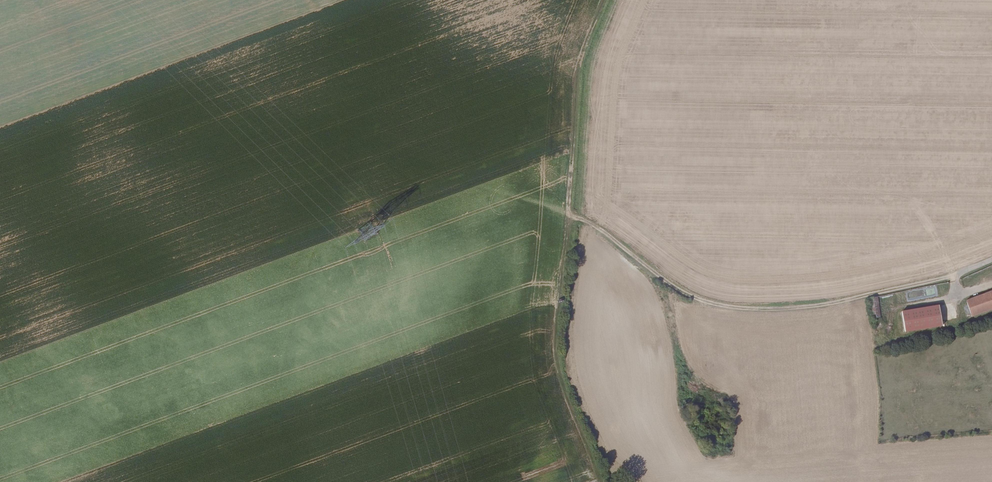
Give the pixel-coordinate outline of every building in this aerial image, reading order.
[(359,229),(366,241),(378,234),(371,222),(359,229)] [(965,301),(971,317),(991,309),(991,291),(965,301)] [(876,297),(868,300),(870,318),(880,317),(876,297)] [(935,306),(901,313),(905,333),(940,326),(935,306)]
